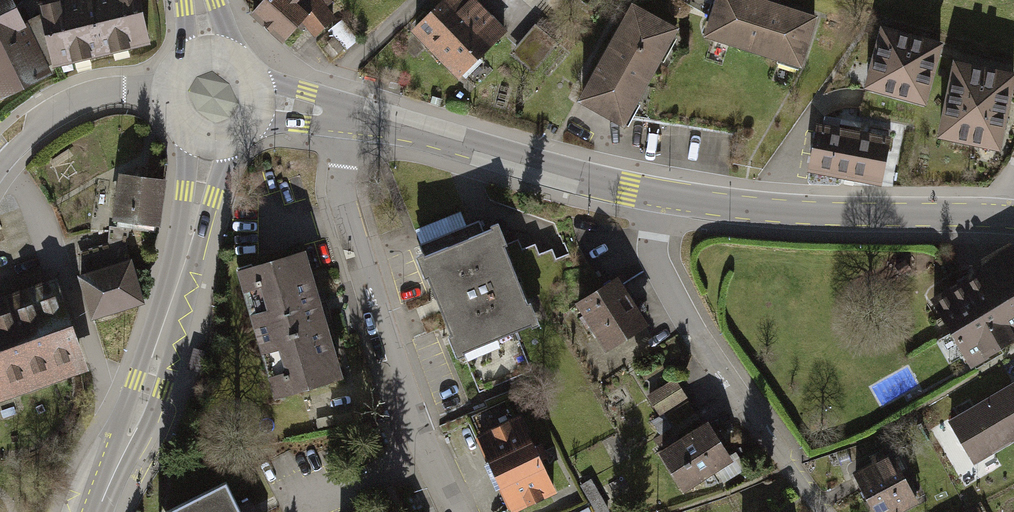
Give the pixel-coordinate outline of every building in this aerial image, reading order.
[(54,75),(23,11),(17,0),(0,0),(0,101),(54,75)] [(39,6),(54,68),(152,44),(141,0),(63,0),(39,6)] [(251,14),(283,45),(302,24),(316,38),(334,19),(327,7),(335,0),(334,0),(264,0),(251,14)] [(410,32),(434,58),(487,8),(480,0),(443,0),(410,32)] [(645,0),(633,0),(584,93),(632,119),(684,21),(645,0)] [(794,0),(715,0),(706,27),(804,59),(820,9),(794,0)] [(434,58),(457,82),(510,32),(487,8),(434,58)] [(535,24),(511,52),(535,72),(559,44),(535,24)] [(942,46),(879,30),(863,93),(925,109),(942,46)] [(1013,76),(950,63),(935,142),(999,155),(1013,76)] [(804,177),(877,192),(887,141),(814,126),(804,177)] [(164,183),(118,178),(113,222),(159,227),(164,183)] [(530,317),(493,217),(412,247),(449,346),(530,317)] [(144,303),(132,259),(130,260),(126,248),(130,230),(110,226),(109,243),(81,252),(87,273),(79,276),(92,319),(144,303)] [(341,376),(304,249),(235,269),(273,396),(341,376)] [(928,302),(949,342),(1013,300),(1013,263),(1010,255),(928,302)] [(609,280),(567,306),(599,357),(641,330),(609,280)] [(58,284),(0,305),(0,409),(91,377),(58,284)] [(978,380),(1013,357),(1013,300),(949,342),(978,380)] [(696,407),(673,371),(647,388),(669,424),(696,407)] [(947,417),(971,461),(1013,437),(1013,382),(1013,381),(947,417)] [(525,415),(479,436),(513,511),(518,511),(560,494),(525,415)] [(728,457),(704,418),(655,448),(679,487),(728,457)] [(892,449),(852,468),(874,511),(899,511),(919,502),(892,449)] [(231,481),(166,511),(246,511),(231,481)]
